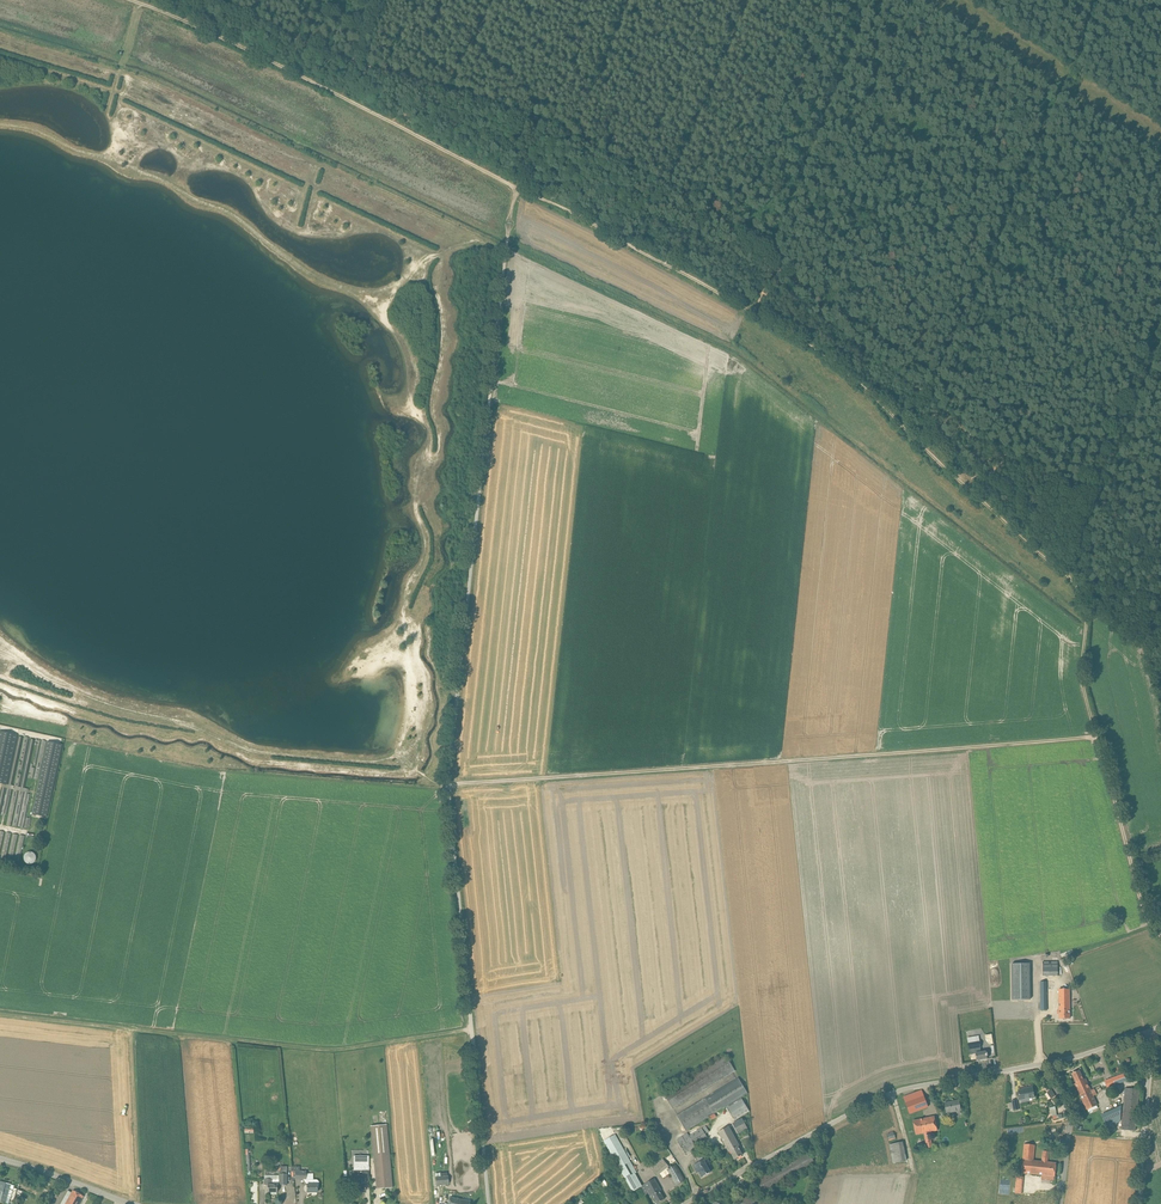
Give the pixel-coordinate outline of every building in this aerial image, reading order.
[(7,785),(17,735),(0,731),(0,784),(7,785)] [(36,790),(46,740),(42,739),(32,789),(31,789),(41,739),(36,738),(26,788),(25,788),(35,739),(30,737),(20,787),(19,787),(29,737),(24,736),(14,786),(13,786),(23,736),(18,735),(8,786),(2,784),(2,786),(1,786),(0,792),(0,817),(6,788),(7,788),(0,820),(0,823),(5,824),(12,789),(13,789),(6,825),(11,826),(18,790),(19,791),(12,826),(17,827),(24,792),(17,827),(23,828),(30,793),(31,793),(24,829),(29,830),(36,794),(36,790)] [(62,744),(48,741),(32,814),(46,817),(62,744)] [(1,858),(6,859),(11,833),(6,833),(1,858)] [(7,860),(12,861),(18,835),(13,834),(7,860)] [(14,861),(19,862),(24,836),(19,835),(14,861)] [(24,856),(24,858),(24,861),(26,862),(28,864),(30,864),(32,864),(34,862),(36,861),(36,858),(36,856),(34,854),(32,853),(30,852),(28,853),(26,854),(24,856)] [(1058,975),(1058,962),(1043,962),(1043,976),(1058,975)] [(1012,964),(1012,1000),(1030,1000),(1030,964),(1012,964)] [(1070,1018),(1070,990),(1059,990),(1059,1019),(1070,1018)] [(981,1047),(979,1036),(968,1038),(971,1054),(976,1053),(977,1061),(987,1059),(986,1051),(981,1052),(980,1047),(981,1047)] [(727,1056),(664,1094),(673,1109),(736,1071),(727,1056)] [(1075,1084),(1080,1095),(1090,1091),(1085,1079),(1083,1080),(1079,1071),(1075,1073),(1073,1074),(1072,1074),(1077,1083),(1075,1084)] [(1126,1081),(1124,1074),(1112,1078),(1115,1085),(1126,1081)] [(739,1078),(677,1116),(686,1131),(710,1117),(712,1120),(717,1117),(715,1114),(748,1093),(739,1078)] [(1034,1097),(1033,1087),(1028,1088),(1028,1090),(1025,1090),(1025,1089),(1019,1091),(1020,1100),(1034,1097)] [(1125,1088),(1123,1106),(1119,1106),(1119,1111),(1123,1111),(1121,1130),(1135,1131),(1139,1089),(1125,1088)] [(910,1114),(928,1107),(922,1090),(904,1097),(910,1114)] [(1055,1096),(1051,1090),(1047,1093),(1051,1099),(1055,1096)] [(1090,1091),(1080,1095),(1087,1110),(1097,1105),(1090,1091)] [(742,1099),(727,1108),(735,1120),(750,1111),(742,1099)] [(961,1111),(959,1101),(945,1103),(947,1114),(961,1111)] [(1049,1108),(1051,1119),(1058,1117),(1055,1106),(1049,1108)] [(1115,1109),(1102,1115),(1107,1127),(1120,1121),(1115,1109)] [(937,1130),(935,1116),(913,1121),(916,1135),(924,1133),(928,1148),(933,1147),(930,1132),(937,1130)] [(742,1119),(733,1124),(738,1134),(748,1129),(742,1119)] [(393,1187),(387,1125),(371,1126),(377,1189),(393,1187)] [(688,1133),(677,1140),(686,1155),(697,1149),(695,1146),(708,1138),(705,1134),(709,1132),(705,1126),(689,1136),(688,1133)] [(729,1126),(718,1132),(729,1152),(730,1151),(735,1159),(743,1155),(738,1147),(740,1146),(729,1126)] [(896,1139),(894,1132),(887,1135),(889,1141),(896,1139)] [(616,1134),(604,1141),(633,1191),(642,1186),(635,1174),(637,1172),(616,1134)] [(893,1163),(907,1161),(903,1142),(889,1144),(893,1163)] [(1035,1145),(1024,1144),(1021,1173),(1055,1176),(1056,1163),(1048,1162),(1049,1152),(1043,1151),(1042,1162),(1033,1161),(1035,1145)] [(701,1161),(693,1165),(696,1170),(698,1169),(702,1177),(710,1172),(706,1164),(709,1162),(706,1155),(700,1159),(701,1161)] [(353,1171),(369,1171),(369,1156),(354,1156),(354,1170),(353,1170),(353,1171)] [(669,1166),(663,1159),(652,1168),(658,1175),(669,1166)] [(685,1180),(676,1164),(667,1170),(676,1185),(685,1180)] [(279,1180),(264,1179),(264,1185),(268,1185),(268,1192),(277,1192),(277,1185),(287,1185),(287,1166),(281,1166),(281,1174),(279,1174),(279,1180)] [(296,1168),(293,1168),(293,1171),(294,1171),(294,1180),(306,1180),(306,1173),(306,1170),(296,1170),(296,1168)] [(369,1178),(369,1171),(353,1171),(353,1177),(353,1192),(362,1192),(362,1178),(369,1178)] [(319,1182),(317,1180),(313,1180),(313,1174),(306,1173),(306,1180),(307,1180),(307,1185),(307,1192),(317,1192),(317,1188),(319,1188),(319,1182)] [(440,1173),(435,1173),(436,1185),(449,1184),(448,1176),(441,1177),(440,1173)] [(1024,1176),(1016,1176),(1015,1193),(1023,1193),(1024,1176)] [(655,1179),(645,1184),(651,1196),(653,1195),(657,1203),(664,1199),(660,1191),(661,1190),(655,1179)] [(0,1181),(0,1202),(1,1202),(8,1203),(12,1190),(10,1189),(11,1184),(0,1181)] [(72,1192),(65,1203),(79,1203),(83,1196),(73,1191),(72,1192)] [(742,1194),(740,1203),(788,1203),(742,1194)]
